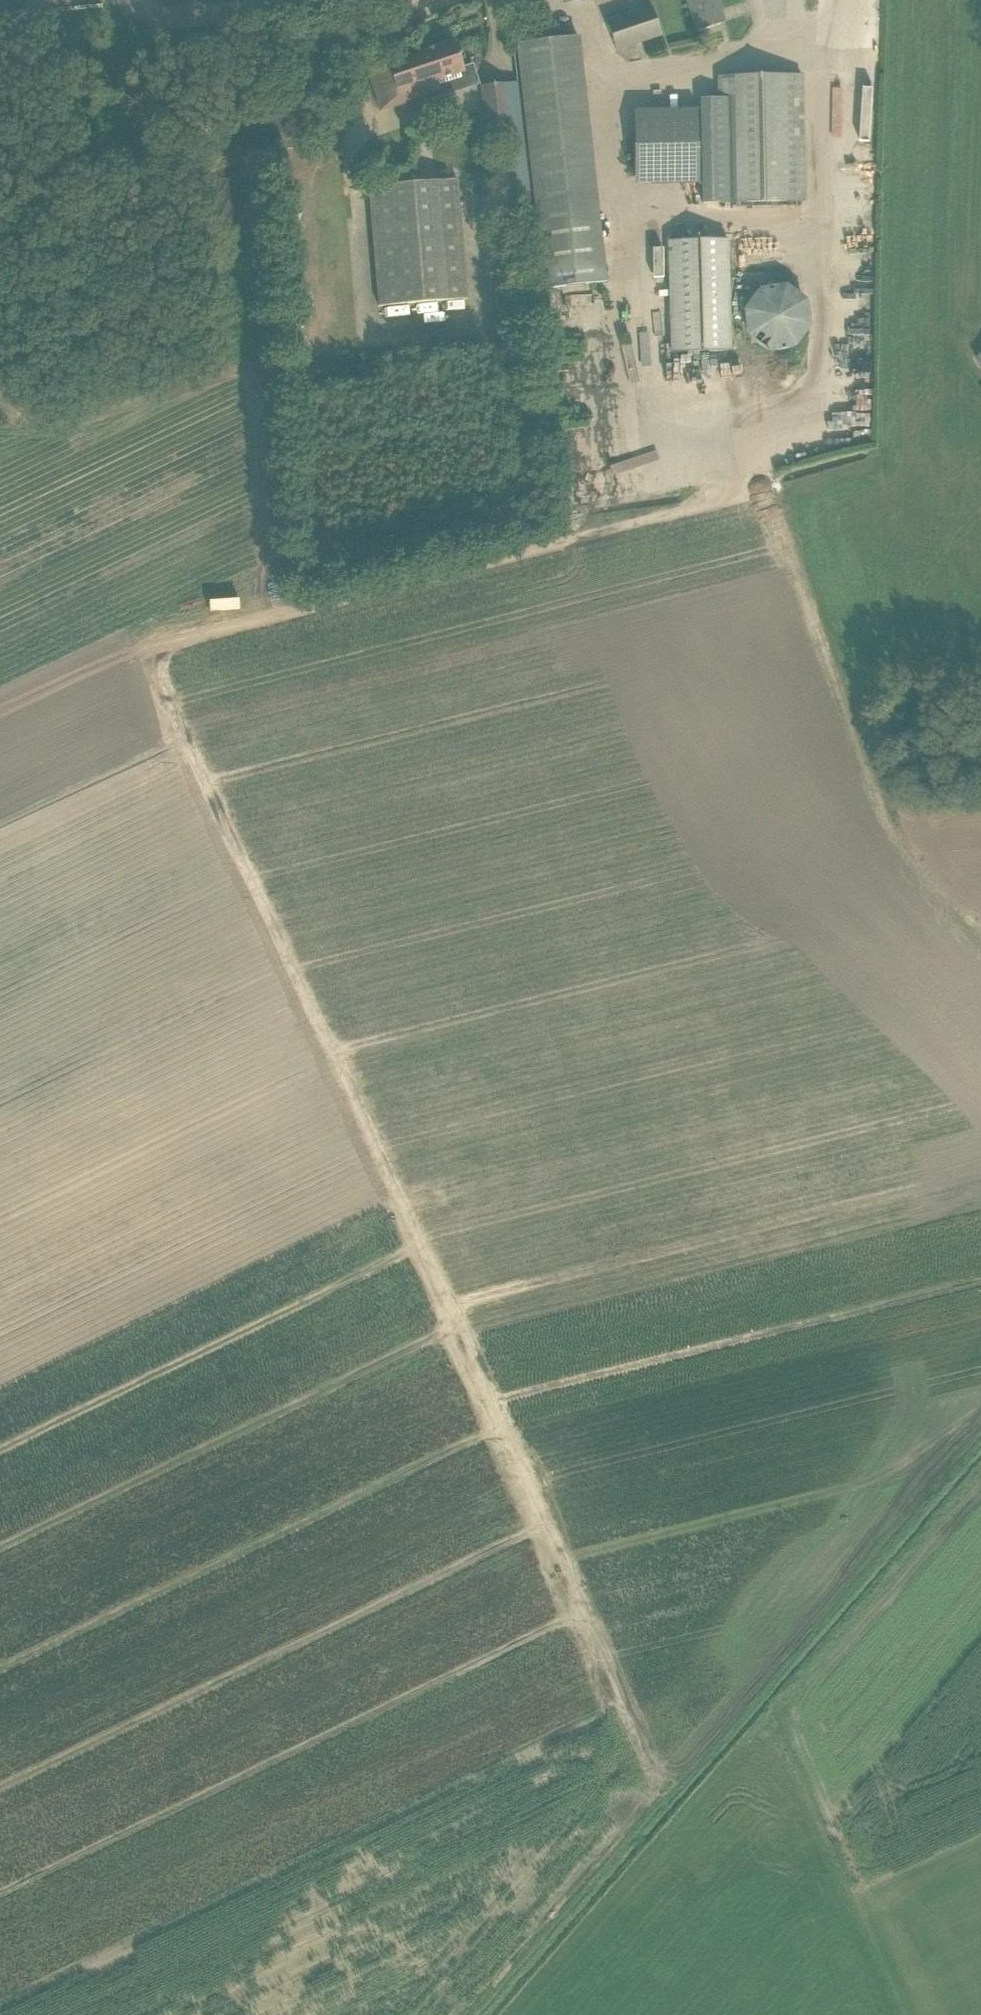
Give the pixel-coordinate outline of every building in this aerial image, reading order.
[(697,31),(726,22),(718,0),(687,0),(697,31)] [(615,50),(661,35),(651,6),(606,21),(615,50)] [(605,281),(580,56),(578,36),(516,43),(544,288),(605,281)] [(468,82),(460,59),(454,40),(367,69),(381,113),(468,82)] [(811,194),(811,71),(718,71),(718,95),(718,104),(718,194),(811,194)] [(480,124),(509,121),(505,83),(481,85),(484,111),(479,111),(480,124)] [(718,194),(718,95),(697,95),(697,107),(697,180),(697,194),(718,194)] [(697,180),(697,107),(628,107),(628,180),(697,180)] [(496,191),(518,188),(515,167),(493,169),(496,191)] [(457,177),(379,180),(384,311),(462,308),(457,177)] [(764,237),(664,239),(667,379),(767,377),(764,237)] [(652,240),(642,240),(643,270),(653,269),(652,240)] [(812,437),(814,449),(859,440),(857,429),(812,437)]
